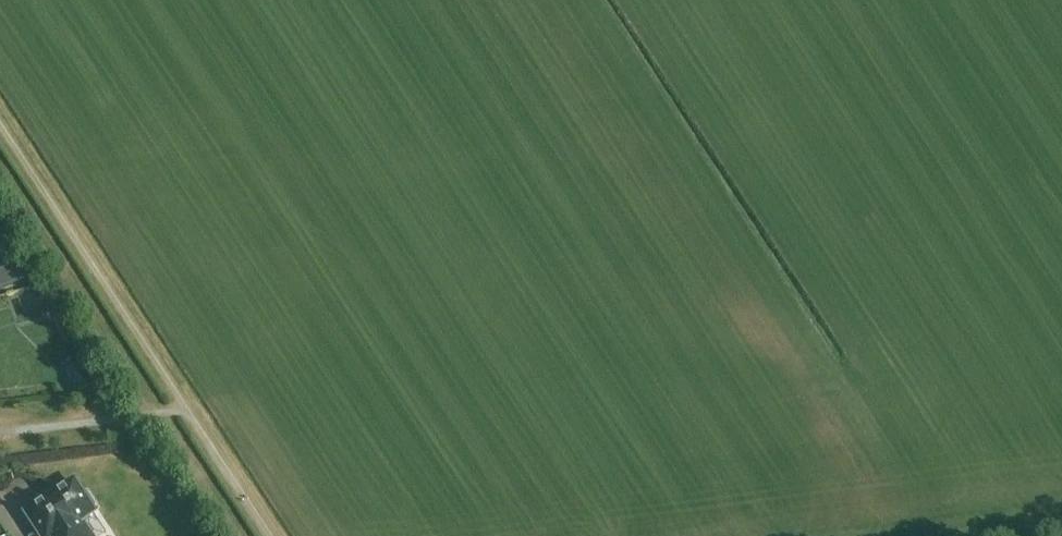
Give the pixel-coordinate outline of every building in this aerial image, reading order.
[(0,271),(0,283),(2,289),(27,280),(21,264),(0,271)] [(24,324),(39,316),(29,300),(14,309),(24,324)] [(89,370),(72,381),(81,394),(97,383),(89,370)] [(85,522),(99,514),(76,478),(24,511),(40,535),(94,535),(85,522)]
